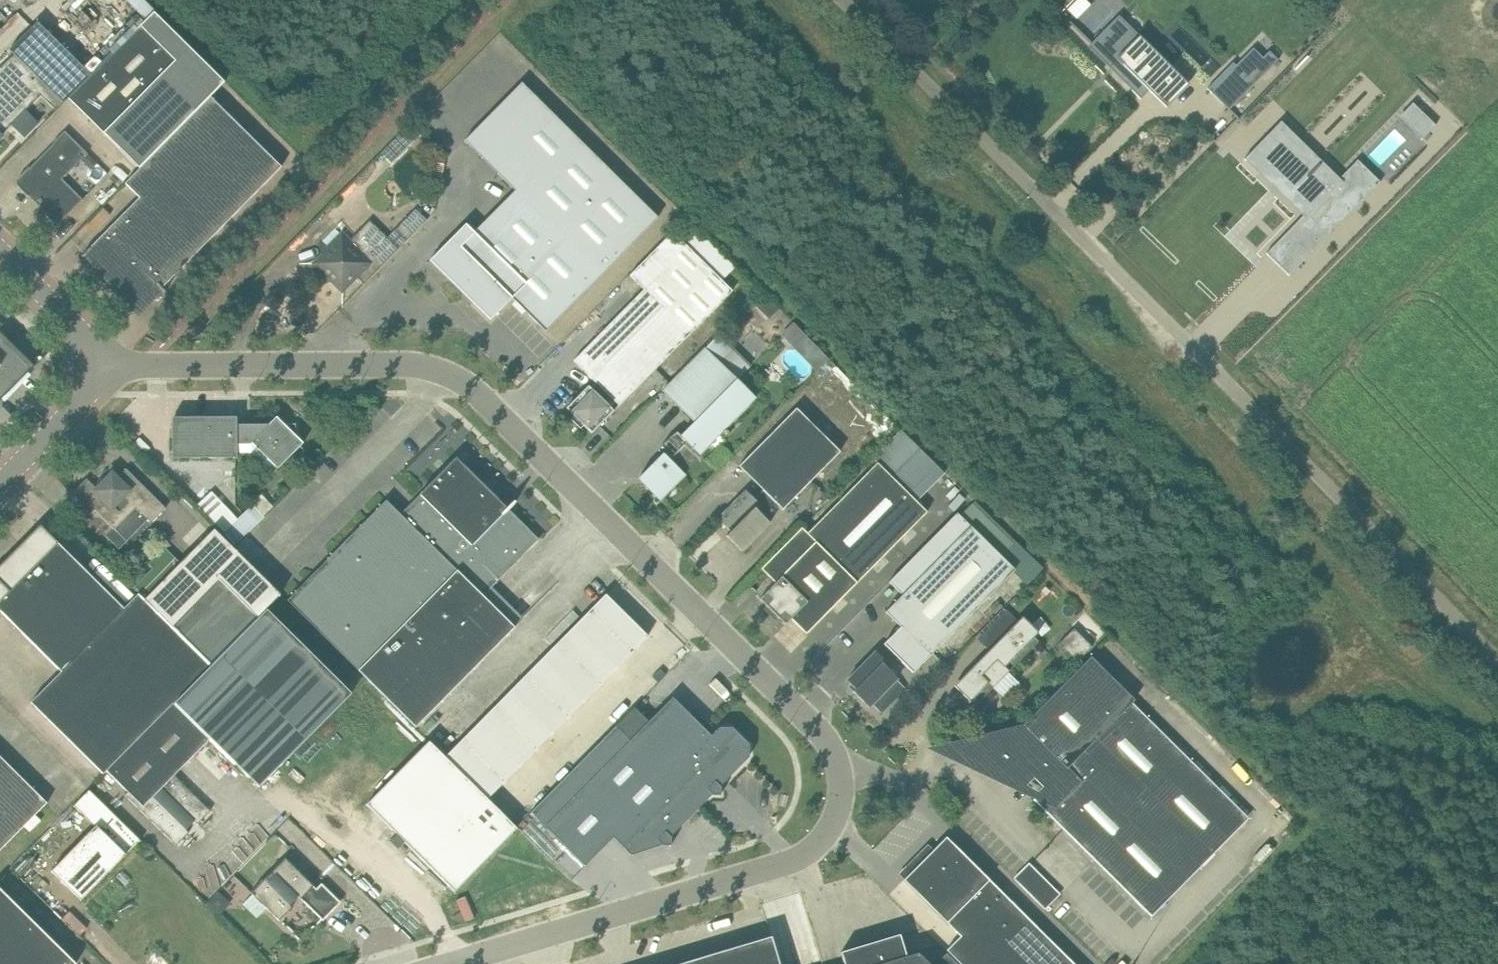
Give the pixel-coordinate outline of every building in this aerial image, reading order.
[(91,74),(68,98),(104,133),(140,168),(211,97),(225,82),(191,50),(153,12),(140,26),(91,74)] [(53,36),(37,21),(9,49),(13,54),(0,67),(0,138),(3,135),(1,134),(40,94),(56,110),(63,103),(25,65),(53,36)] [(1124,38),(1115,28),(1096,47),(1095,48),(1113,65),(1114,63),(1122,72),(1118,76),(1141,99),(1149,91),(1172,67),(1170,66),(1166,70),(1143,47),(1135,39),(1130,44),(1124,38)] [(1229,110),(1230,109),(1278,60),(1269,51),(1263,57),(1253,48),(1236,65),(1233,62),(1207,88),(1229,110)] [(465,140),(482,158),(498,173),(515,190),(474,232),(466,224),(431,259),(491,319),(512,298),(546,331),(658,217),(521,82),(465,140)] [(89,248),(82,255),(83,257),(86,254),(139,307),(159,287),(165,292),(166,291),(162,287),(281,166),(211,97),(140,168),(125,183),(139,197),(90,248),(89,248)] [(1423,138),(1436,125),(1426,116),(1413,129),(1423,138)] [(1265,122),(1241,146),(1257,161),(1260,158),(1303,200),(1262,241),(1284,263),(1371,174),(1348,152),(1331,169),(1314,153),(1313,154),(1288,130),(1281,137),(1265,122)] [(408,126),(382,152),(392,163),(419,136),(408,126)] [(53,142),(54,142),(29,167),(29,166),(18,177),(20,178),(20,185),(18,186),(28,196),(28,195),(46,213),(46,216),(52,221),(55,221),(58,224),(83,199),(62,178),(87,153),(64,130),(53,142)] [(415,205),(418,208),(417,210),(416,209),(398,228),(408,238),(434,212),(435,208),(424,197),(418,197),(415,200),(415,205)] [(327,249),(313,263),(342,291),(349,284),(357,277),(363,284),(398,248),(400,247),(399,246),(397,248),(391,255),(380,244),(374,250),(358,233),(359,232),(358,231),(357,232),(343,219),(320,242),(327,249)] [(672,231),(629,275),(644,289),(578,355),(578,365),(595,382),(590,387),(588,385),(566,407),(592,433),(732,290),(672,231)] [(762,292),(754,300),(771,316),(779,309),(762,292)] [(795,323),(783,334),(791,343),(803,331),(795,323)] [(34,366),(0,332),(0,401),(34,366)] [(705,347),(662,391),(693,422),(682,434),(678,431),(675,432),(673,434),(670,436),(667,438),(664,442),(662,444),(660,447),(658,450),(662,454),(638,478),(660,500),(666,493),(666,494),(677,488),(675,485),(685,474),(670,459),(687,442),(699,454),(756,397),(738,379),(751,366),(720,335),(706,348),(705,347)] [(717,518),(730,531),(726,535),(742,551),(770,522),(766,518),(778,505),(783,509),(840,451),(796,407),(738,466),(762,489),(754,498),(745,490),(717,518)] [(173,418),(172,428),(172,458),(237,457),(237,452),(239,421),(237,416),(173,418)] [(276,416),(259,433),(250,424),(239,421),(237,452),(251,452),(246,457),(268,479),(303,442),(296,435),(296,423),(284,424),(276,416)] [(497,498),(456,457),(400,513),(386,499),(287,599),(367,678),(417,728),(516,626),(483,595),(539,538),(509,509),(515,502),(514,500),(513,501),(503,491),(497,498)] [(759,599),(785,624),(791,619),(806,634),(857,582),(927,510),(877,461),(807,533),(801,527),(761,568),(775,583),(759,599)] [(70,494),(77,501),(89,513),(87,515),(108,535),(114,529),(118,533),(139,511),(151,523),(166,508),(126,468),(116,478),(112,474),(98,489),(86,478),(70,494)] [(253,504),(223,532),(235,544),(265,516),(253,504)] [(889,581),(902,594),(885,611),(900,626),(884,643),(913,672),(1015,569),(957,512),(889,581)] [(267,609),(259,618),(258,617),(211,665),(146,600),(139,593),(125,607),(41,524),(0,565),(0,611),(61,671),(31,702),(103,773),(107,770),(173,703),(210,739),(211,738),(259,786),(280,767),(352,693),(267,609)] [(184,561),(146,600),(211,665),(258,617),(283,592),(220,531),(196,555),(206,565),(203,568),(197,562),(184,561)] [(488,798),(648,636),(606,594),(445,756),(488,798)] [(1038,632),(1022,616),(954,685),(970,701),(972,699),(977,703),(992,687),(1004,699),(1020,682),(1009,671),(1038,641),(1034,636),(1038,632)] [(1059,642),(1077,661),(1092,646),(1073,627),(1059,642)] [(888,663),(876,651),(847,680),(852,685),(849,687),(869,707),(897,677),(885,665),(888,663)] [(1022,725),(950,744),(1012,780),(1025,767),(1033,775),(1033,774),(1046,787),(1040,793),(1034,799),(1049,813),(1063,828),(1134,898),(1149,913),(1246,815),(1131,700),(1088,658),(1023,724),(1022,725)] [(368,802),(455,888),(516,826),(417,728),(367,678),(352,693),(280,767),(342,828),(368,802)] [(673,697),(630,739),(616,725),(530,812),(585,866),(613,837),(631,855),(662,844),(662,845),(671,845),(671,837),(670,836),(712,794),(713,795),(721,794),(721,786),(720,786),(749,756),(749,744),(732,727),(719,727),(711,735),(673,697)] [(198,802),(200,800),(175,775),(210,739),(173,703),(107,770),(128,791),(125,794),(176,845),(189,832),(186,829),(195,820),(198,823),(211,810),(206,805),(203,808),(198,802)] [(47,802),(0,755),(0,850),(47,802)] [(139,839),(88,789),(73,805),(94,826),(51,870),(80,899),(139,839)] [(946,836),(903,879),(960,935),(946,950),(961,963),(1064,963),(1039,928),(1030,934),(993,882),(988,878),(959,849),(946,836)] [(300,876),(294,869),(296,868),(286,858),(252,893),(279,920),(292,907),(290,904),(298,896),(323,920),(341,902),(322,883),(316,888),(302,874),(300,876)] [(1045,909),(1060,894),(1029,862),(1014,877),(1045,909)] [(76,963),(0,888),(0,963),(75,963),(76,963)] [(918,952),(906,956),(899,934),(841,952),(845,963),(930,963),(918,952)] [(678,963),(779,963),(771,936),(678,963)] [(946,952),(935,963),(958,963),(946,952)]
